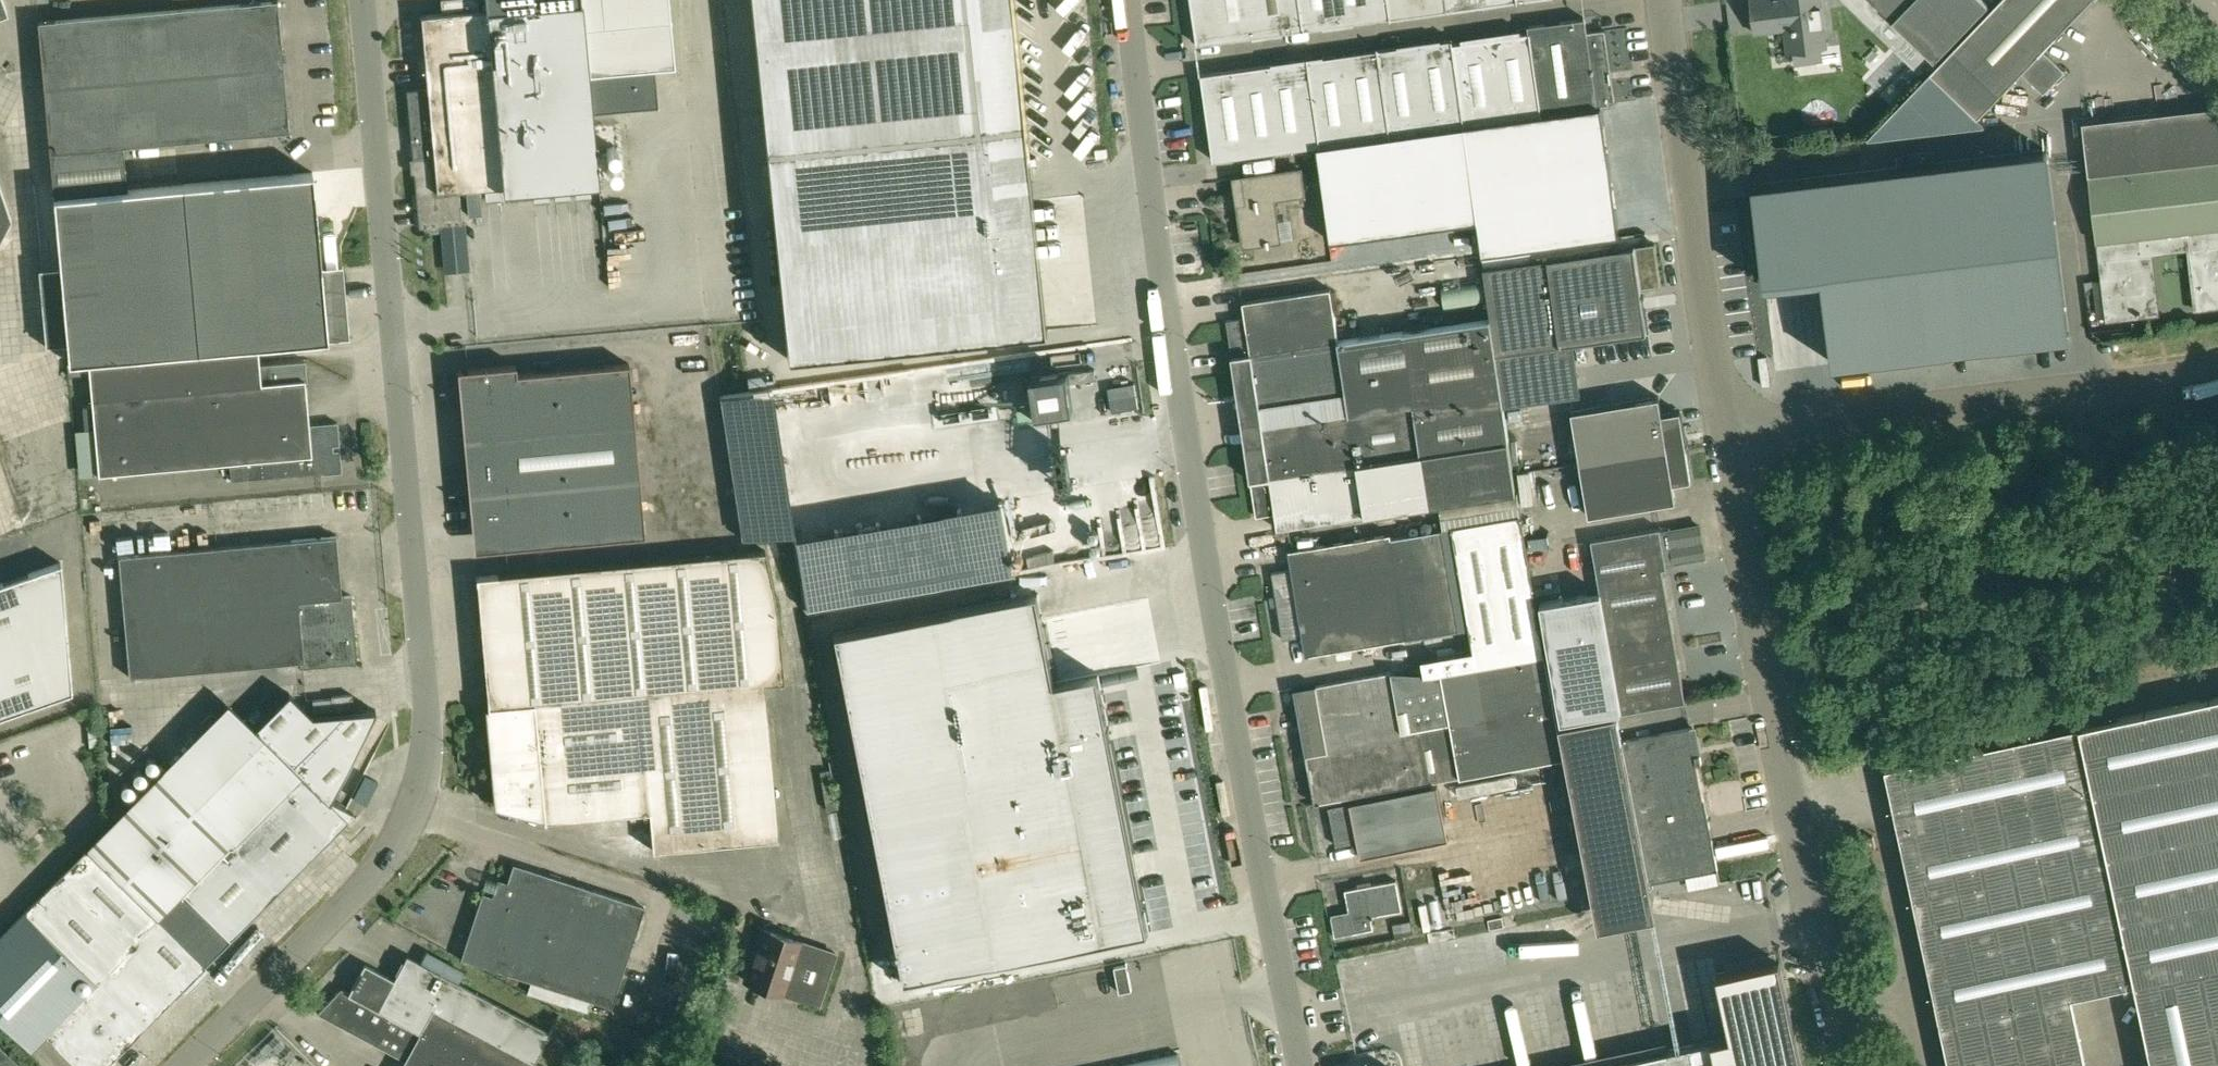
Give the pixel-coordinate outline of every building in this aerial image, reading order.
[(10,12),(5,0),(0,0),(0,15),(10,12)] [(53,194),(131,187),(127,145),(288,130),(277,0),(258,0),(37,20),(49,152),(53,194)] [(408,89),(420,226),(426,226),(427,228),(440,227),(440,225),(463,223),(460,188),(485,186),(486,200),(501,199),(499,185),(504,184),(504,189),(533,186),(534,202),(549,201),(548,185),(554,185),(555,200),(570,199),(568,183),(574,183),(576,199),(590,197),(589,181),(600,181),(594,114),(659,108),(656,66),(676,64),(670,0),(488,0),(489,8),(488,8),(478,9),(465,10),(442,12),(422,14),(429,87),(408,89)] [(1033,175),(1015,0),(750,0),(787,358),(997,336),(1049,331),(1033,175)] [(1388,16),(1386,0),(1190,0),(1196,43),(1388,16)] [(1388,16),(1500,0),(1386,0),(1388,16)] [(1827,47),(1822,0),(1752,0),(1755,25),(1785,21),(1789,52),(1827,47)] [(1935,56),(1989,0),(1877,0),(1935,56)] [(2090,0),(1999,0),(1931,72),(1978,117),(1999,95),(2021,116),(2042,94),(2020,73),(2090,0)] [(1528,33),(1539,114),(1603,105),(1615,104),(1605,30),(1586,33),(1584,18),(1527,26),(1528,33)] [(1528,33),(1490,39),(1501,119),(1539,114),(1528,33)] [(1452,39),(1382,48),(1394,134),(1465,124),(1453,44),(1452,39)] [(1465,124),(1501,119),(1490,39),(1453,44),(1465,124)] [(1382,48),(1312,58),(1324,144),(1394,134),(1382,48)] [(1213,159),(1324,144),(1312,58),(1201,73),(1213,159)] [(1324,144),(1318,145),(1333,244),(1480,223),(1484,254),(1622,233),(1603,105),(1539,114),(1501,119),(1465,124),(1394,134),(1324,144)] [(2217,162),(2217,106),(2170,112),(2176,167),(2217,162)] [(2166,252),(2164,235),(2217,229),(2217,162),(2176,167),(2170,112),(2082,122),(2084,134),(2089,176),(2103,297),(2106,321),(2160,315),(2153,254),(2166,252)] [(2047,149),(1753,184),(1753,187),(1764,284),(1766,284),(1822,277),(1833,364),(2069,336),(2047,149)] [(1243,246),(1252,244),(1282,240),(1276,200),(1307,195),(1303,168),(1262,174),(1240,177),(1244,201),(1237,202),(1243,246)] [(313,172),(131,187),(53,194),(68,363),(89,360),(256,345),(327,338),(313,172)] [(13,218),(0,182),(0,242),(13,218)] [(478,187),(465,188),(467,215),(481,214),(478,187)] [(2164,235),(2166,252),(2187,250),(2194,311),(2217,308),(2217,229),(2164,235)] [(1646,332),(1640,289),(1662,286),(1655,243),(1485,268),(1505,404),(1580,394),(1573,342),(1579,341),(1646,332)] [(1441,284),(1444,308),(1487,302),(1484,278),(1441,284)] [(1227,320),(1232,358),(1338,342),(1330,289),(1242,302),(1244,318),(1227,320)] [(1251,479),(1405,456),(1509,440),(1492,318),(1338,342),(1346,394),(1258,407),(1261,424),(1264,440),(1245,442),(1251,479)] [(1232,358),(1238,394),(1256,391),(1258,407),(1346,394),(1338,342),(1232,358)] [(92,399),(93,405),(99,474),(230,463),(232,481),(321,473),(321,474),(341,472),(339,449),(332,450),(332,444),(339,444),(337,422),(308,424),(304,382),(306,381),(304,361),(258,365),(256,345),(89,360),(92,399)] [(88,361),(68,363),(69,375),(90,373),(88,361)] [(492,433),(634,421),(629,363),(517,373),(516,365),(457,370),(461,411),(490,409),(492,433)] [(1031,377),(1037,414),(1074,409),(1068,372),(1031,377)] [(1135,384),(1109,388),(1112,411),(1138,407),(1135,384)] [(1686,446),(1686,445),(1683,445),(1681,433),(1684,432),(1681,411),(1662,414),(1659,396),(1572,411),(1580,464),(1686,446)] [(639,477),(634,421),(492,433),(494,459),(466,461),(468,493),(639,477)] [(1517,492),(1509,440),(1405,456),(1413,508),(1517,492)] [(1580,464),(1589,515),(1676,501),(1673,483),(1692,480),(1688,459),(1685,460),(1683,447),(1686,446),(1580,464)] [(1278,529),(1413,508),(1405,456),(1251,479),(1256,516),(1275,513),(1278,529)] [(1530,471),(1518,473),(1522,504),(1534,503),(1530,471)] [(645,535),(639,477),(468,493),(471,524),(500,522),(502,548),(645,535)] [(1424,673),(1393,672),(1297,690),(1318,804),(1565,757),(1559,726),(1546,654),(1520,503),(1444,515),(1447,528),(1391,537),(1408,639),(1462,629),(1471,628),(1475,651),(1421,660),(1424,673)] [(1706,556),(1701,525),(1663,531),(1663,527),(1593,539),(1623,713),(1687,701),(1664,568),(1670,567),(1669,563),(1706,556)] [(1391,537),(1390,533),(1289,551),(1292,570),(1273,573),(1284,640),(1304,637),(1308,656),(1408,639),(1391,537)] [(351,596),(342,597),(336,536),(119,556),(130,676),(302,661),(303,668),(357,663),(351,596)] [(587,698),(597,815),(649,811),(652,850),(778,839),(763,682),(783,680),(777,616),(765,550),(480,576),(476,576),(488,707),(587,698)] [(72,690),(60,562),(0,583),(0,715),(72,690)] [(1038,592),(831,633),(899,981),(1149,932),(1145,909),(1146,909),(1145,907),(1144,908),(1109,727),(1110,726),(1110,725),(1109,725),(1099,673),(1056,682),(1038,592)] [(330,801),(376,710),(376,709),(313,715),(289,692),(255,727),(230,702),(163,770),(108,826),(63,872),(0,935),(0,1024),(27,1052),(45,1034),(78,1065),(106,1065),(183,987),(188,989),(206,970),(205,965),(354,814),(330,801)] [(332,698),(333,709),(353,707),(352,694),(331,696),(332,698)] [(1946,1047),(1950,1065),(2062,1065),(2085,1061),(2073,1007),(2071,998),(2136,985),(2149,1047),(2153,1065),(2217,1065),(2217,697),(1885,770),(1946,1047)] [(332,698),(313,700),(314,711),(333,709),(332,698)] [(587,698),(488,707),(485,707),(494,806),(544,819),(544,821),(546,821),(546,820),(597,815),(587,698)] [(1651,882),(1624,741),(1622,741),(1617,715),(1560,725),(1595,902),(1653,891),(1651,882)] [(1719,869),(1699,764),(1704,764),(1702,754),(1697,755),(1692,728),(1624,741),(1651,882),(1719,869)] [(1363,856),(1450,839),(1440,786),(1331,807),(1339,846),(1360,842),(1363,856)] [(1864,850),(1876,847),(1873,836),(1862,838),(1864,850)] [(497,880),(494,891),(492,895),(482,892),(477,909),(461,958),(480,964),(491,968),(531,980),(592,1000),(612,1007),(628,958),(645,906),(624,899),(623,898),(581,884),(578,883),(524,867),(513,863),(507,881),(498,878),(497,880)] [(1336,936),(1354,933),(1374,929),(1372,916),(1403,910),(1397,880),(1346,890),(1350,913),(1332,916),(1336,936)] [(1491,929),(1506,926),(1504,917),(1489,919),(1491,929)] [(1410,920),(1392,923),(1394,935),(1412,931),(1410,920)] [(835,953),(800,941),(763,929),(746,981),(782,993),(817,1005),(835,953)] [(317,1013),(405,1060),(402,1065),(544,1065),(535,1061),(550,1031),(458,982),(463,973),(425,952),(420,962),(407,955),(394,979),(365,964),(361,970),(349,992),(341,988),(335,994),(317,1013)] [(1780,961),(1716,973),(1718,983),(1730,1037),(1674,1050),(1668,1051),(1598,1065),(1802,1065),(1780,961)] [(9,1053),(0,1044),(0,1056),(9,1053)] [(9,1053),(0,1056),(0,1065),(22,1065),(9,1053)] [(1118,1065),(1182,1065),(1179,1053),(1118,1065)]
